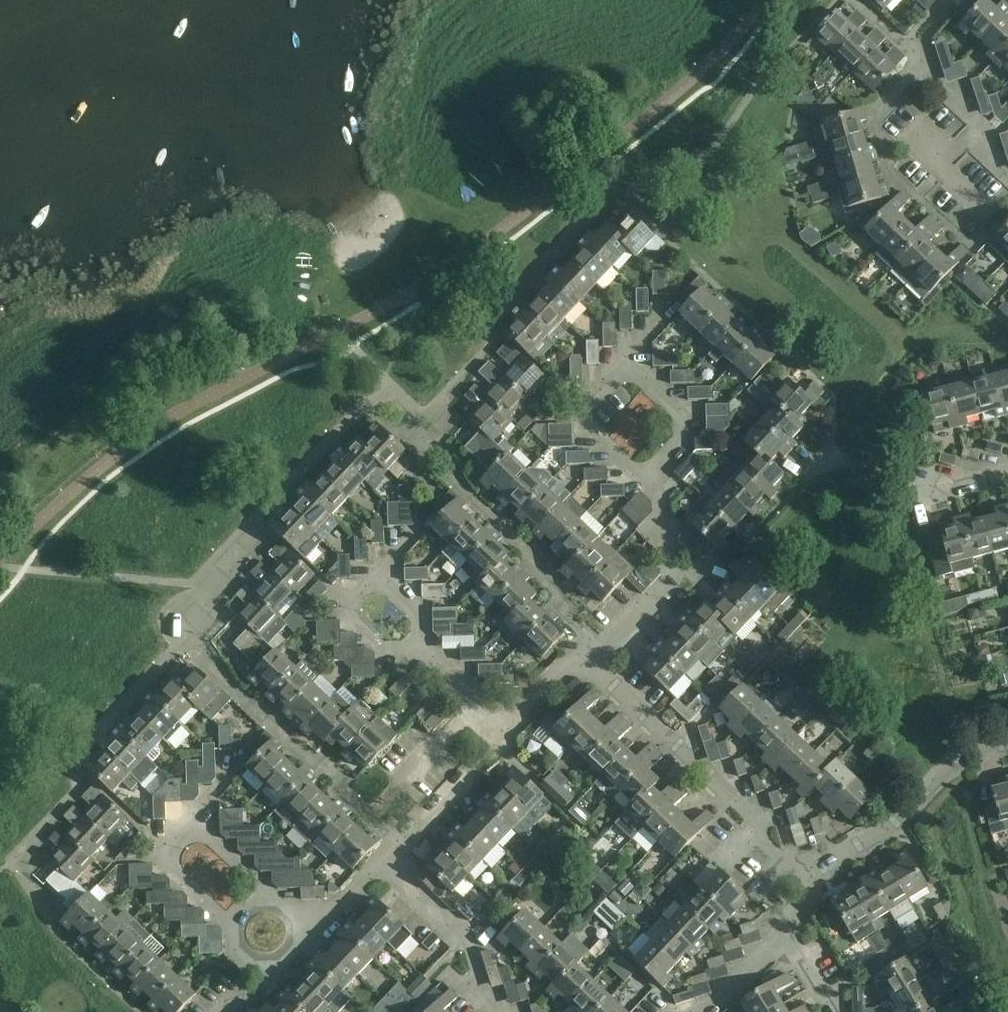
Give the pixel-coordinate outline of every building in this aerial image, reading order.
[(896,0),(874,0),(885,11),(896,0)] [(1004,18),(1007,13),(1007,4),(1004,0),(995,9),(986,1),(986,2),(984,0),(974,0),(962,13),(961,17),(966,22),(958,30),(966,38),(971,33),(981,42),(1004,18)] [(837,54),(859,31),(868,21),(862,15),(857,20),(853,16),(848,21),(838,12),(816,35),(837,54)] [(981,42),(992,53),(987,58),(994,64),(1007,49),(1007,22),(1004,18),(981,42)] [(856,72),(878,49),(887,39),(881,34),(876,39),(872,34),(867,39),(859,31),(837,54),(856,72)] [(941,63),(950,60),(944,44),(936,47),(941,63)] [(878,49),(856,72),(876,90),(907,57),(901,52),(896,57),(892,53),(887,57),(878,49)] [(994,64),(1001,71),(1006,66),(1007,67),(1007,49),(994,64)] [(959,80),(968,77),(962,61),(954,64),(959,80)] [(976,97),(985,94),(980,78),(971,81),(976,97)] [(994,113),(1003,111),(998,94),(989,97),(994,113)] [(819,149),(830,145),(864,135),(860,124),(867,122),(864,112),(812,127),(819,149)] [(1005,151),(1007,150),(1007,133),(1000,136),(1005,151)] [(837,166),(877,154),(874,145),(867,147),(864,135),(830,145),(837,166)] [(799,154),(815,150),(813,142),(797,147),(799,154)] [(815,150),(799,154),(802,162),(817,158),(815,150)] [(877,154),(837,166),(843,187),(876,177),(872,166),(880,164),(877,154)] [(898,165),(906,173),(917,164),(909,155),(898,165)] [(865,204),(882,199),(889,197),(886,187),(879,189),(876,177),(843,187),(838,188),(846,214),(866,208),(865,204)] [(812,196),(827,192),(825,183),(809,188),(812,196)] [(827,192),(812,196),(814,204),(829,199),(827,192)] [(882,248),(906,223),(897,214),(911,199),(904,193),(866,232),(882,248)] [(883,204),(882,199),(865,204),(866,208),(868,212),(883,204)] [(656,235),(653,238),(630,216),(620,227),(615,223),(609,229),(608,229),(630,250),(630,251),(638,258),(646,249),(648,251),(660,251),(666,245),(656,235)] [(906,223),(882,248),(899,263),(936,223),(930,217),(916,232),(906,223)] [(907,285),(918,274),(938,253),(928,244),(943,229),(936,223),(899,263),(892,269),(907,285)] [(608,229),(609,229),(607,227),(596,239),(590,234),(584,240),(614,268),(630,251),(630,250),(608,229)] [(1007,260),(1007,228),(990,247),(1006,262),(1007,260)] [(614,268),(584,240),(578,247),(583,252),(573,263),(597,285),(614,268)] [(938,253),(918,274),(907,285),(923,300),(921,303),(926,308),(943,290),(938,286),(969,254),(961,247),(947,262),(938,253)] [(597,285),(573,263),(563,273),(557,268),(551,275),(581,303),(597,285)] [(974,295),(985,284),(974,274),(974,273),(966,266),(955,277),(963,285),(974,295)] [(666,296),(665,272),(654,273),(655,296),(666,296)] [(581,303),(551,275),(544,282),(549,287),(540,297),(564,320),(581,303)] [(690,306),(704,291),(706,289),(698,281),(683,298),(690,306)] [(985,284),(974,295),(975,296),(973,298),(980,305),(983,303),(986,306),(997,295),(985,284)] [(649,290),(637,290),(638,313),(649,313),(649,290)] [(681,315),(699,332),(727,303),(720,296),(715,301),(704,291),(690,306),(681,315)] [(564,320),(540,297),(529,309),(524,304),(518,310),(548,338),(564,320)] [(716,348),(739,324),(728,314),(733,309),(727,303),(699,332),(716,348)] [(1005,303),(999,309),(1007,318),(1007,306),(1005,303)] [(633,308),(621,308),(621,331),(634,331),(633,308)] [(548,338),(518,310),(512,316),(517,322),(507,333),(531,355),(548,338)] [(734,365),(761,336),(754,329),(749,334),(739,324),(716,348),(734,365)] [(616,325),(604,325),(605,348),(617,348),(616,325)] [(761,336),(734,365),(752,382),(775,358),(763,347),(768,342),(761,336)] [(600,342),(588,343),(588,365),(601,365),(600,342)] [(512,369),(504,377),(505,377),(504,377),(529,401),(548,381),(514,348),(507,355),(512,360),(508,364),(512,369)] [(654,357),(654,368),(678,367),(678,355),(654,357)] [(583,360),(571,360),(571,383),(584,383),(583,360)] [(510,420),(511,419),(528,401),(529,401),(504,377),(505,377),(504,377),(495,368),(489,374),(493,378),(489,382),(494,387),(487,395),(486,396),(510,420)] [(695,384),(694,372),(671,372),(671,385),(695,384)] [(996,377),(1006,416),(1007,416),(1007,374),(996,377)] [(801,381),(795,388),(789,383),(781,391),(764,375),(756,384),(772,400),(771,401),(778,408),(779,407),(799,427),(805,421),(801,417),(812,405),(813,406),(820,399),(820,398),(825,392),(814,382),(809,388),(801,381)] [(1006,416),(996,377),(972,383),(981,415),(995,411),(997,419),(1006,416)] [(981,415),(972,383),(949,389),(959,428),(969,426),(967,419),(981,415)] [(762,425),(791,452),(797,445),(792,440),(802,430),(799,427),(779,407),(778,408),(771,401),(772,400),(756,384),(748,392),(772,415),(762,425)] [(689,389),(690,401),(712,400),(711,389),(689,389)] [(936,434),(950,431),(959,428),(949,389),(925,395),(936,434)] [(482,431),(495,443),(515,422),(511,419),(510,420),(486,396),(487,395),(480,390),(474,396),(479,401),(474,405),(480,411),(471,420),(482,431)] [(736,399),(730,405),(731,416),(742,405),(736,399)] [(731,417),(731,416),(730,405),(707,406),(708,418),(731,417)] [(533,423),(526,416),(517,425),(524,432),(533,423)] [(731,417),(708,418),(708,429),(731,428),(731,417)] [(549,437),(573,436),(572,425),(549,425),(549,437)] [(791,452),(762,425),(745,441),(744,442),(749,447),(758,456),(759,455),(769,464),(769,463),(779,453),(784,458),(791,452)] [(376,426),(369,433),(359,443),(382,464),(381,465),(388,471),(396,479),(405,470),(397,463),(406,454),(392,440),(376,426)] [(509,456),(495,443),(482,431),(465,449),(492,474),(482,485),(489,492),(494,486),(504,496),(505,496),(528,472),(510,455),(509,456)] [(573,436),(549,437),(550,449),(573,448),(573,436)] [(719,438),(695,439),(695,451),(720,450),(719,438)] [(335,454),(365,482),(388,504),(400,504),(400,503),(397,503),(397,499),(390,499),(378,488),(386,479),(383,477),(388,471),(381,465),(382,464),(359,443),(358,441),(348,452),(342,447),(335,454)] [(988,442),(986,451),(1002,455),(1004,446),(988,442)] [(784,477),(769,463),(769,464),(759,455),(758,456),(749,447),(742,454),(752,463),(743,472),(766,495),(771,500),(777,493),(772,488),(784,477)] [(964,448),(962,457),(978,461),(981,452),(964,448)] [(567,465),(591,465),(590,453),(566,453),(567,465)] [(365,482),(335,454),(329,460),(334,466),(324,476),(348,499),(365,482)] [(939,463),(955,467),(958,458),(942,454),(939,463)] [(690,457),(674,474),(683,482),(699,465),(690,457)] [(725,490),(749,513),(754,518),(761,510),(756,505),(766,495),(743,472),(734,463),(717,481),(726,490),(725,490)] [(523,513),(554,480),(544,471),(530,469),(528,472),(505,496),(504,496),(499,501),(507,508),(512,503),(522,512),(523,513)] [(584,470),(584,482),(608,481),(608,469),(584,470)] [(348,499),(324,476),(314,487),(308,482),(302,489),(332,517),(348,499)] [(540,529),(562,505),(571,495),(554,480),(523,513),(522,512),(516,518),(524,525),(530,519),(539,528),(540,529)] [(601,486),(602,498),(626,498),(625,485),(601,486)] [(404,486),(405,510),(417,510),(416,486),(404,486)] [(291,511),(315,534),(323,541),(339,524),(332,517),(302,489),(296,495),(301,500),(291,511)] [(692,507),(701,516),(692,525),(709,542),(703,547),(710,554),(716,548),(721,553),(728,545),(723,540),(732,531),(733,530),(709,507),(710,506),(692,489),(688,494),(696,502),(692,507)] [(740,522),(749,513),(725,490),(710,506),(709,507),(733,530),(732,531),(737,535),(745,527),(740,522)] [(435,508),(444,517),(433,529),(450,545),(451,545),(473,521),(463,512),(468,507),(451,491),(435,508)] [(641,492),(631,502),(622,512),(639,528),(653,514),(651,502),(641,492)] [(400,504),(388,504),(388,527),(401,527),(400,504)] [(558,546),(580,522),(562,505),(540,529),(539,528),(534,534),(541,541),(547,536),(557,545),(558,546)] [(1005,507),(995,510),(997,517),(985,520),(994,553),(1007,550),(1007,520),(1005,507)] [(315,534),(291,511),(281,521),(275,516),(267,524),(298,553),(315,534)] [(994,553),(985,520),(973,523),(972,516),(963,518),(973,558),(994,553)] [(973,559),(973,558),(963,518),(954,520),(954,521),(941,524),(942,529),(927,533),(934,562),(949,559),(953,574),(975,568),(973,559)] [(371,521),(372,545),(384,545),(383,521),(371,521)] [(468,562),(496,533),(489,527),(484,532),(473,521),(451,545),(450,545),(442,554),(451,561),(459,553),(468,562)] [(591,547),(598,540),(580,522),(558,546),(557,545),(552,551),(569,566),(574,561),(575,562),(590,546),(591,547)] [(632,528),(622,543),(642,558),(653,543),(632,528)] [(695,556),(703,547),(686,531),(678,539),(695,556)] [(496,533),(468,562),(485,578),(486,579),(503,562),(503,563),(508,558),(510,556),(498,545),(503,540),(496,533)] [(355,539),(355,562),(368,562),(367,538),(355,539)] [(569,566),(562,573),(562,574),(569,581),(574,577),(583,586),(584,587),(607,562),(608,563),(618,553),(609,545),(607,548),(598,540),(591,547),(590,546),(575,562),(574,561),(569,566)] [(280,565),(272,573),(272,574),(296,596),(315,577),(281,544),(274,550),(279,555),(275,560),(280,565)] [(603,604),(626,580),(643,595),(656,581),(638,565),(634,569),(618,553),(608,563),(607,562),(584,587),(583,586),(579,591),(587,598),(591,593),(603,604)] [(338,580),(351,580),(351,556),(338,556),(338,580)] [(478,603),(487,593),(496,602),(524,573),(517,566),(508,558),(503,563),(503,562),(486,579),(485,578),(478,585),(469,595),(478,603)] [(743,583),(775,613),(791,596),(783,588),(782,589),(779,586),(783,582),(772,570),(767,575),(751,560),(745,567),(751,574),(743,583)] [(255,592),(254,592),(278,615),(296,596),(272,574),(272,573),(262,563),(256,569),(261,574),(257,578),(263,584),(255,592)] [(429,581),(428,569),(405,569),(405,582),(429,581)] [(530,602),(537,595),(526,584),(530,579),(524,573),(496,602),(504,609),(493,620),(503,629),(501,631),(502,631),(507,626),(506,625),(513,618),(514,619),(530,602)] [(321,582),(309,594),(317,602),(329,590),(321,582)] [(721,592),(752,621),(760,612),(769,620),(775,613),(743,583),(735,591),(728,585),(721,592)] [(238,616),(250,628),(262,639),(262,638),(269,645),(287,626),(280,619),(281,618),(278,615),(254,592),(255,592),(247,585),(240,592),(245,597),(242,601),(246,606),(238,616)] [(446,585),(422,586),(422,598),(446,598),(446,585)] [(982,593),(984,602),(999,598),(996,589),(982,593)] [(752,621),(721,592),(715,598),(722,605),(714,614),(713,614),(730,630),(729,631),(736,638),(737,637),(752,621)] [(984,602),(982,593),(967,597),(969,605),(984,602)] [(969,605),(967,597),(958,599),(961,610),(962,610),(969,605)] [(524,642),(552,613),(545,606),(540,612),(530,602),(514,619),(513,618),(506,625),(507,626),(502,631),(510,640),(515,634),(524,642)] [(685,616),(715,645),(723,637),(731,643),(736,638),(729,631),(730,630),(713,614),(714,614),(705,605),(696,615),(691,610),(685,616)] [(455,621),(454,609),(433,609),(433,622),(455,621)] [(979,609),(969,612),(971,621),(978,619),(980,615),(979,609)] [(291,630),(302,618),(295,611),(284,623),(287,626),(291,630)] [(552,613),(524,642),(542,659),(565,636),(554,625),(559,620),(552,613)] [(789,626),(795,632),(806,620),(800,614),(789,626)] [(715,645),(685,616),(678,623),(682,628),(675,636),(701,661),(715,645)] [(306,622),(302,618),(291,630),(295,633),(306,622)] [(317,634),(341,633),(340,621),(317,622),(317,634)] [(474,625),(450,626),(451,638),(474,638),(474,625)] [(795,632),(789,626),(778,637),(784,643),(795,632)] [(263,683),(272,691),(273,692),(295,669),(278,652),(277,653),(268,645),(269,645),(262,638),(262,639),(250,628),(233,645),(260,671),(250,681),(258,688),(263,683)] [(341,633),(317,634),(317,646),(341,645),(341,633)] [(701,661),(675,636),(666,646),(661,641),(654,648),(685,677),(701,661)] [(750,649),(762,660),(768,654),(756,643),(750,649)] [(769,649),(774,655),(780,648),(775,644),(769,649)] [(978,649),(980,657),(987,655),(989,652),(988,647),(978,649)] [(685,677),(654,648),(648,654),(653,659),(644,669),(670,693),(685,677)] [(358,649),(334,649),(334,662),(358,661),(358,649)] [(485,649),(461,649),(461,662),(485,661),(485,649)] [(762,660),(750,649),(745,655),(757,666),(762,660)] [(991,656),(980,659),(983,672),(994,669),(991,656)] [(280,699),(290,708),(312,685),(313,685),(319,678),(301,662),(295,669),(273,692),(272,691),(267,697),(274,704),(280,699)] [(491,678),(503,677),(502,665),(478,666),(479,678),(491,678)] [(352,679),(376,679),(375,666),(352,666),(352,679)] [(203,713),(213,703),(221,711),(231,701),(221,691),(219,693),(196,671),(186,682),(181,678),(175,685),(196,706),(203,713)] [(726,685),(733,691),(744,680),(737,673),(726,685)] [(389,691),(398,700),(414,683),(405,674),(389,691)] [(1000,676),(1002,685),(1007,684),(1007,674),(1000,676)] [(491,678),(491,690),(514,689),(515,676),(503,677),(491,678)] [(196,706),(175,685),(173,682),(162,693),(157,689),(151,695),(180,723),(196,706)] [(330,701),(313,685),(312,685),(290,708),(285,714),(292,721),(301,730),(306,724),(307,725),(330,701)] [(733,691),(726,685),(715,697),(722,703),(733,691)] [(733,733),(761,703),(743,686),(720,710),(731,721),(726,726),(733,733)] [(568,751),(596,722),(586,712),(599,698),(594,692),(586,700),(585,700),(570,716),(558,705),(540,725),(568,751)] [(186,729),(180,724),(180,723),(151,695),(144,702),(148,707),(139,717),(164,741),(163,741),(169,746),(186,729)] [(442,708),(433,699),(416,717),(425,725),(437,713),(442,708)] [(706,706),(697,699),(687,709),(677,699),(670,706),(689,724),(706,706)] [(326,743),(328,741),(327,740),(348,718),(347,717),(330,701),(307,725),(306,724),(301,730),(309,737),(315,732),(326,743)] [(353,711),(347,717),(348,718),(327,740),(328,741),(333,747),(338,742),(348,751),(349,752),(372,728),(371,728),(379,719),(363,702),(353,711)] [(756,744),(779,720),(761,703),(733,733),(740,740),(746,734),(756,744)] [(437,713),(425,725),(434,733),(445,721),(437,713)] [(587,762),(625,722),(618,715),(604,730),(596,722),(568,751),(569,752),(572,748),(587,762)] [(157,748),(163,741),(164,741),(139,717),(129,728),(124,724),(118,730),(147,758),(149,756),(154,762),(160,755),(160,751),(157,748)] [(779,720),(756,744),(766,754),(761,760),(768,766),(796,737),(779,720)] [(602,776),(627,751),(617,742),(631,728),(625,722),(587,762),(602,776)] [(704,744),(712,741),(707,725),(698,728),(704,744)] [(242,740),(232,740),(232,727),(219,727),(220,751),(232,751),(244,751),(248,745),(242,740)] [(390,746),(372,728),(349,752),(348,751),(343,756),(352,764),(356,759),(367,769),(390,746)] [(147,758),(118,730),(111,737),(116,742),(106,752),(131,775),(147,758)] [(250,749),(259,759),(248,770),(266,787),(291,761),(280,751),(283,748),(276,742),(276,741),(266,732),(250,749)] [(791,777),(814,753),(796,737),(768,766),(775,772),(780,767),(791,777)] [(722,761),(731,758),(725,743),(717,745),(722,761)] [(203,745),(203,768),(216,768),(215,744),(203,745)] [(627,751),(602,776),(603,777),(595,785),(610,800),(619,791),(618,791),(656,751),(650,745),(636,760),(627,751)] [(877,756),(870,749),(864,754),(872,761),(877,756)] [(651,788),(652,789),(659,782),(648,772),(662,757),(656,751),(618,791),(619,791),(634,805),(634,806),(651,788)] [(113,794),(123,783),(132,791),(139,783),(131,775),(106,752),(96,763),(91,758),(84,766),(113,794)] [(804,800),(816,788),(815,787),(831,770),(830,769),(814,753),(791,777),(800,786),(796,792),(804,800)] [(739,778),(748,775),(743,759),(734,762),(739,778)] [(283,804),(311,775),(304,769),(301,771),(291,761),(266,787),(283,804)] [(198,762),(186,763),(187,786),(199,785),(198,762)] [(827,809),(855,779),(838,763),(837,763),(830,769),(831,770),(815,787),(816,788),(825,797),(820,802),(827,809)] [(543,798),(512,769),(506,777),(511,782),(503,791),(528,814),(543,798)] [(311,775),(283,804),(300,820),(325,794),(315,785),(318,781),(311,775)] [(550,775),(541,786),(553,798),(563,787),(550,775)] [(756,794),(765,791),(760,775),(751,778),(756,794)] [(170,779),(170,803),(183,803),(182,779),(170,779)] [(855,779),(827,809),(834,816),(840,811),(851,821),(874,797),(855,779)] [(1004,831),(1007,830),(1007,780),(992,784),(994,789),(993,789),(998,807),(986,810),(992,834),(1004,831)] [(632,840),(643,828),(681,787),(675,782),(661,797),(652,789),(651,788),(634,806),(634,805),(615,824),(632,840)] [(575,799),(563,787),(553,798),(565,809),(575,799)] [(659,842),(683,817),(674,809),(687,794),(681,787),(643,828),(659,842)] [(92,807),(84,816),(108,840),(127,820),(93,788),(87,794),(92,799),(88,803),(92,807)] [(482,801),(513,830),(514,829),(524,839),(538,824),(528,814),(503,791),(494,800),(488,795),(482,801)] [(774,811),(783,808),(778,792),(769,795),(774,811)] [(311,844),(317,837),(318,837),(346,808),(339,802),(336,805),(325,794),(300,820),(293,827),(311,844)] [(165,797),(153,797),(154,820),(166,820),(165,797)] [(536,806),(551,824),(562,814),(546,797),(536,806)] [(513,830),(482,801),(476,808),(481,814),(473,822),(498,846),(513,830)] [(568,813),(577,821),(584,813),(575,805),(568,813)] [(67,836),(90,858),(108,840),(84,816),(75,807),(69,813),(74,818),(70,822),(75,827),(67,836)] [(336,854),(361,828),(349,817),(353,815),(346,808),(318,837),(336,854)] [(791,827),(800,824),(795,809),(786,812),(791,827)] [(220,811),(220,823),(244,822),(243,810),(220,811)] [(683,817),(659,842),(676,858),(704,829),(705,827),(713,818),(707,811),(692,827),(683,817)] [(815,837),(824,834),(819,818),(810,821),(815,837)] [(498,846),(473,822),(465,831),(459,826),(453,833),(483,861),(498,846)] [(237,827),(237,840),(262,839),(261,826),(237,827)] [(50,859),(60,868),(75,882),(94,862),(90,858),(67,836),(59,828),(53,834),(58,839),(54,843),(59,849),(50,859)] [(361,828),(336,854),(353,871),(381,842),(374,835),(371,838),(361,828)] [(553,838),(560,844),(570,833),(564,828),(553,838)] [(483,861),(453,833),(438,849),(443,854),(468,877),(483,861)] [(560,844),(553,838),(542,850),(549,856),(560,844)] [(272,856),(279,855),(278,851),(278,843),(254,844),(255,856),(272,856)] [(693,844),(682,860),(695,869),(706,854),(693,844)] [(198,854),(215,878),(228,869),(212,845),(198,854)] [(654,845),(635,862),(648,876),(666,858),(654,845)] [(468,877),(443,854),(438,849),(422,865),(439,880),(453,893),(468,877)] [(297,860),(300,856),(300,854),(295,859),(288,860),(278,851),(279,855),(272,856),(272,873),(289,872),(297,872),(297,860)] [(891,871),(909,900),(928,889),(907,853),(899,858),(902,864),(891,871)] [(297,872),(289,872),(290,889),(301,889),(314,888),(313,871),(301,872),(300,856),(297,860),(297,872)] [(524,870),(530,876),(541,864),(535,858),(524,870)] [(671,884),(686,872),(677,862),(662,874),(671,884)] [(578,889),(579,890),(580,891),(591,880),(573,863),(563,874),(564,876),(578,889)] [(595,864),(587,873),(594,880),(602,871),(603,871),(595,864)] [(690,879),(731,918),(738,912),(732,907),(742,896),(719,873),(720,872),(711,864),(694,882),(691,879),(690,879)] [(130,877),(153,876),(153,865),(129,865),(130,877)] [(90,895),(75,882),(60,868),(47,882),(67,901),(64,905),(73,913),(90,895)] [(530,876),(524,870),(513,881),(519,888),(530,876)] [(909,900),(891,871),(880,878),(877,872),(869,877),(890,912),(909,900)] [(153,876),(130,877),(130,889),(154,888),(153,876)] [(890,912),(869,877),(862,881),(862,882),(851,889),(878,933),(885,928),(879,919),(890,912)] [(731,918),(690,879),(674,896),(686,908),(685,908),(709,931),(719,920),(725,925),(731,918)] [(626,897),(634,888),(627,881),(618,890),(626,897)] [(667,891),(659,884),(653,891),(660,898),(667,891)] [(314,888),(301,889),(302,900),(325,900),(325,887),(314,888)] [(878,933),(851,889),(840,895),(839,895),(831,899),(842,917),(858,943),(877,932),(877,933),(878,933)] [(505,890),(494,901),(500,907),(511,896),(505,890)] [(171,892),(147,893),(147,905),(171,905),(171,892)] [(622,899),(615,892),(610,898),(617,905),(622,899)] [(84,936),(108,913),(90,895),(73,913),(62,924),(70,931),(74,927),(84,936)] [(365,920),(390,944),(399,953),(414,937),(374,899),(367,907),(372,912),(365,920)] [(617,910),(606,900),(593,913),(604,923),(617,910)] [(464,904),(458,910),(470,922),(476,916),(464,904)] [(943,923),(950,918),(942,904),(934,908),(943,923)] [(709,931),(685,908),(669,925),(698,953),(705,946),(699,941),(709,931)] [(164,909),(165,922),(188,921),(188,909),(164,909)] [(101,953),(134,919),(125,910),(116,920),(108,913),(84,936),(80,941),(87,948),(92,944),(101,953)] [(522,952),(544,928),(526,911),(498,941),(507,949),(512,943),(522,952)] [(644,935),(652,943),(676,965),(686,955),(691,959),(698,953),(669,925),(661,917),(644,935)] [(119,969),(142,945),(125,929),(135,919),(134,919),(101,953),(97,957),(105,965),(109,960),(119,969)] [(390,944),(365,920),(356,930),(350,925),(344,931),(375,960),(390,944)] [(743,935),(758,931),(759,930),(756,922),(741,927),(743,935)] [(182,926),(182,938),(206,938),(206,925),(182,926)] [(534,974),(562,945),(544,928),(522,952),(533,963),(528,968),(534,974)] [(618,928),(611,935),(618,943),(622,939),(622,932),(618,928)] [(375,960),(344,931),(337,938),(342,944),(334,952),(360,976),(375,960)] [(422,944),(428,951),(440,939),(433,932),(422,944)] [(909,942),(913,950),(927,942),(922,934),(909,942)] [(724,945),(726,953),(727,953),(742,948),(740,940),(739,940),(735,941),(733,935),(723,939),(725,945),(724,945)] [(199,943),(200,955),(223,954),(223,942),(199,943)] [(913,950),(909,942),(895,950),(894,948),(889,952),(894,961),(900,957),(900,958),(913,950)] [(676,965),(652,943),(635,961),(664,989),(671,981),(666,975),(676,965)] [(136,986),(160,962),(142,945),(119,969),(114,974),(122,981),(127,977),(136,986)] [(562,945),(534,974),(541,982),(546,976),(556,984),(557,985),(575,965),(576,966),(580,962),(562,945)] [(707,962),(710,970),(710,971),(726,965),(745,959),(742,948),(743,948),(742,948),(727,953),(726,953),(722,954),(723,957),(707,962)] [(894,961),(889,952),(887,949),(866,963),(868,967),(873,975),(895,962),(894,961)] [(511,1006),(499,970),(497,965),(494,966),(489,950),(481,953),(493,990),(504,986),(511,1006)] [(360,976),(334,952),(325,961),(320,956),(314,963),(345,992),(360,976)] [(891,999),(920,981),(907,960),(872,981),(877,989),(883,986),(891,999)] [(154,1003),(177,978),(160,962),(136,986),(132,991),(139,998),(144,993),(154,1003)] [(330,1008),(331,1007),(336,1011),(340,1011),(353,999),(345,992),(314,963),(307,970),(313,975),(305,983),(330,1008)] [(369,976),(386,995),(400,983),(383,964),(369,976)] [(593,982),(576,966),(575,965),(557,985),(556,984),(547,994),(555,1001),(560,997),(570,1006),(593,982)] [(690,979),(693,988),(709,983),(729,976),(726,965),(710,971),(710,970),(705,972),(706,974),(690,979)] [(522,1003),(517,987),(515,982),(513,983),(508,968),(499,970),(511,1006),(522,1003)] [(784,1004),(777,992),(793,982),(789,974),(758,992),(754,986),(744,995),(747,999),(741,1002),(747,1011),(771,1011),(784,1004)] [(417,999),(431,984),(422,975),(408,991),(417,999)] [(154,1003),(149,1007),(154,1011),(159,1011),(161,1010),(164,1011),(181,1011),(196,996),(177,978),(154,1003)] [(932,1001),(920,981),(891,999),(898,1011),(895,1011),(915,1011),(932,1001)] [(610,998),(593,982),(570,1006),(576,1011),(598,1011),(610,998)] [(305,983),(296,992),(291,987),(285,993),(305,1011),(326,1011),(330,1008),(305,983)] [(713,994),(709,983),(693,988),(688,989),(689,993),(673,998),(676,1006),(692,1001),(713,994)] [(517,987),(522,1003),(530,1000),(525,984),(517,987)] [(862,1004),(861,988),(852,988),(853,1005),(862,1004)] [(659,990),(652,998),(666,1011),(673,1003),(659,990)] [(445,1010),(457,997),(452,991),(443,1000),(442,999),(430,1011),(446,1011),(445,1010)] [(285,993),(279,1001),(284,1006),(278,1011),(305,1011),(285,993)] [(598,1011),(625,1011),(610,998),(598,1011)] [(347,1011),(360,1011),(364,1004),(353,999),(347,1011)] [(385,999),(373,1011),(399,1011),(385,999)] [(965,1010),(959,1000),(940,1011),(961,1011),(965,1010)] [(932,1001),(915,1011),(939,1011),(932,1001)] [(532,1011),(542,1011),(539,1004),(530,1007),(532,1011)]
